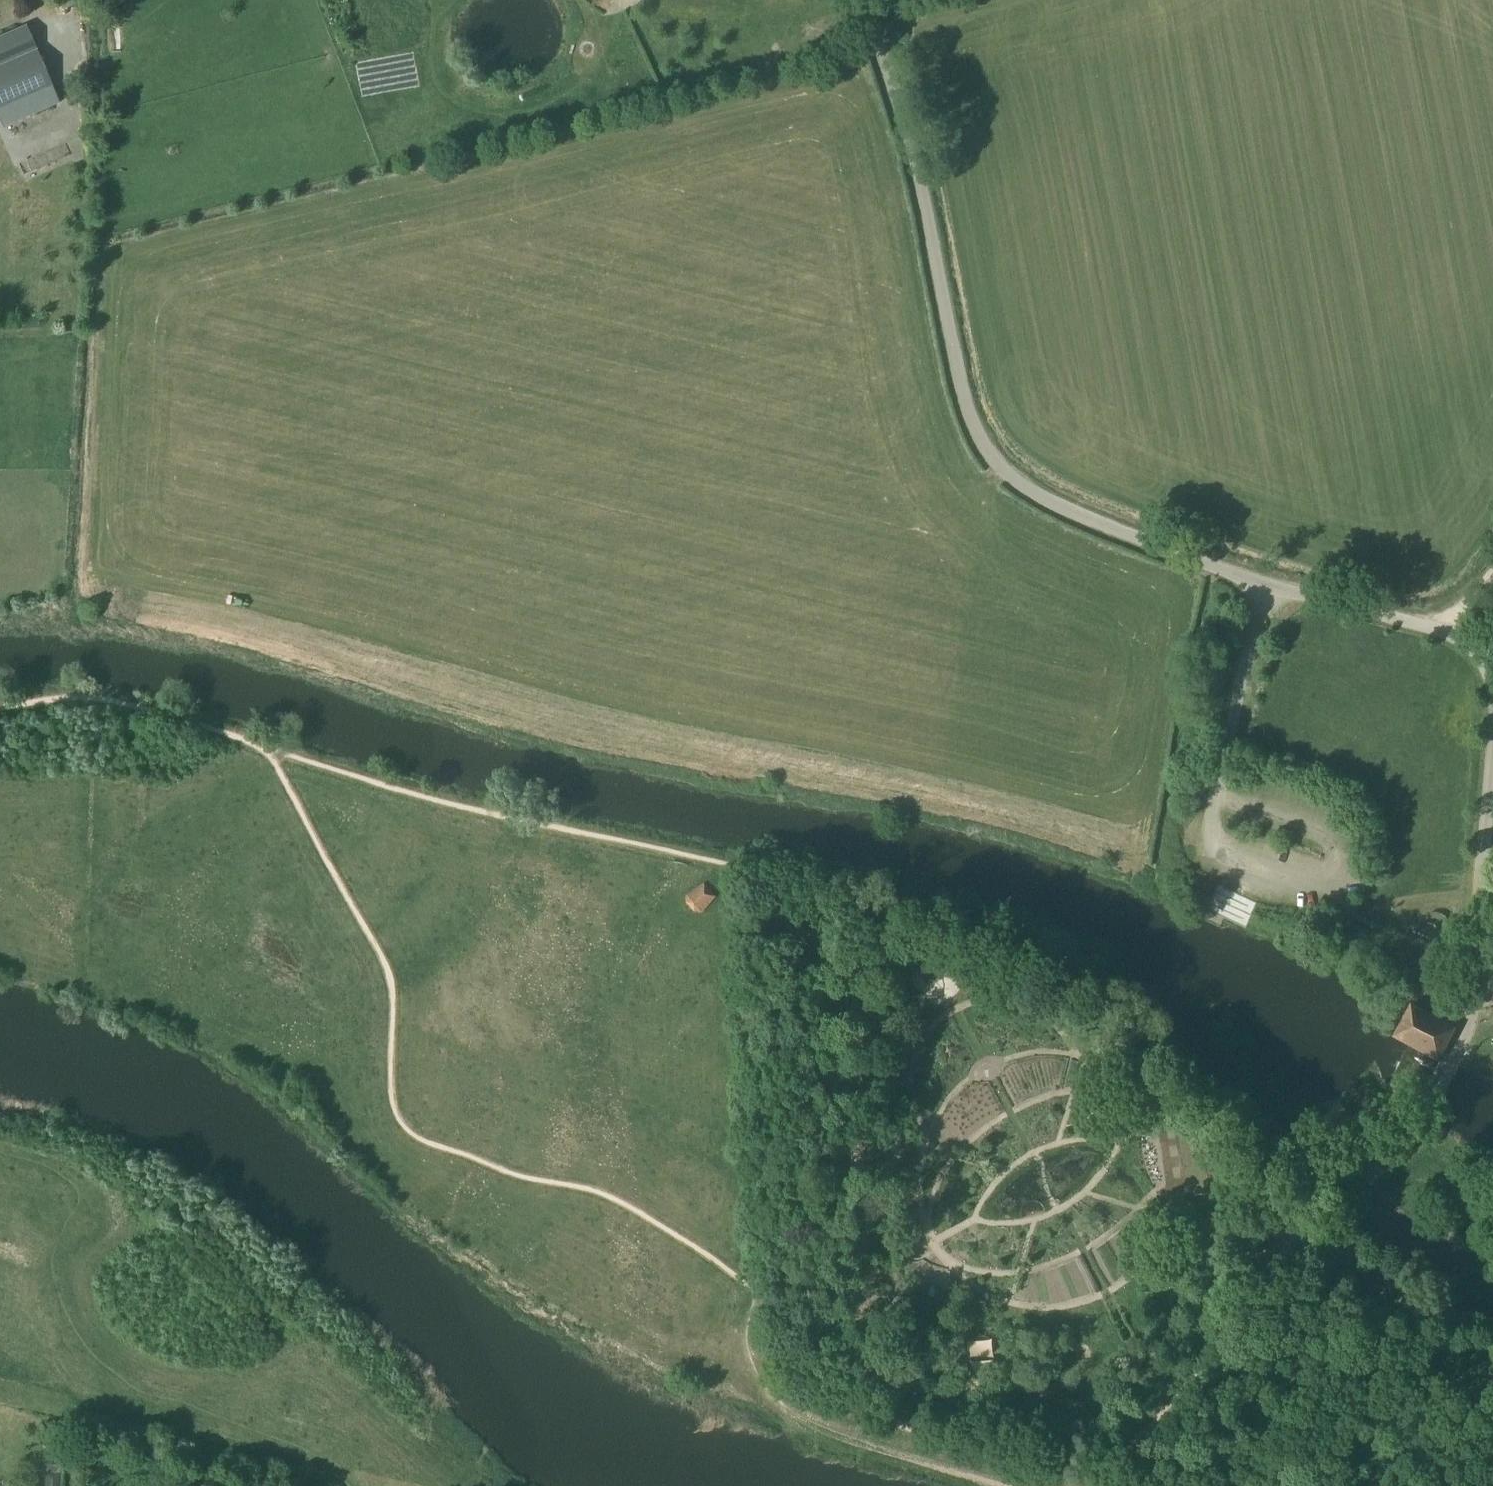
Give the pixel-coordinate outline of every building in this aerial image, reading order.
[(626,0),(608,0),(602,8),(613,17),(626,0)] [(0,38),(0,124),(2,127),(58,103),(25,27),(0,38)] [(717,897),(705,884),(688,896),(688,905),(697,914),(704,914),(717,897)] [(1437,1061),(1455,1029),(1411,1005),(1394,1037),(1432,1058),(1437,1061)] [(1193,1123),(1192,1113),(1168,1115),(1170,1128),(1179,1127),(1188,1196),(1220,1191),(1211,1121),(1193,1123)]
